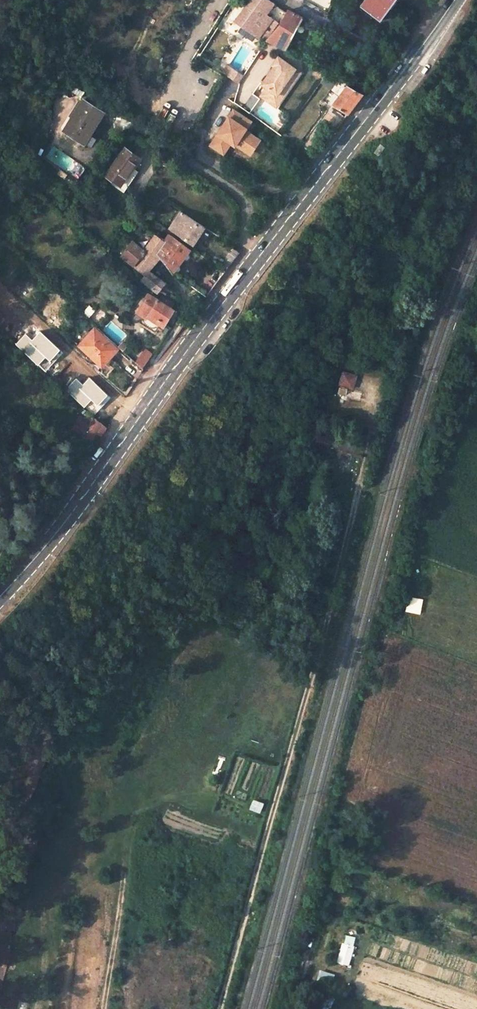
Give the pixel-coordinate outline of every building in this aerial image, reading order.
[(211,5),(215,10),(225,1),(224,0),(217,0),(211,5)] [(271,17),(266,13),(273,3),(270,0),(253,0),(236,22),(258,36),(271,17)] [(360,6),(380,21),(395,0),(364,0),(360,6)] [(286,52),(304,18),(288,10),(286,12),(266,41),(286,52)] [(276,110),(300,73),(274,56),(259,80),(250,75),(234,99),(251,110),(258,99),(276,110)] [(375,78),(367,72),(362,79),(369,84),(375,78)] [(325,73),(319,83),(330,90),(337,80),(325,73)] [(74,79),(71,84),(83,93),(87,87),(74,79)] [(333,105),(347,113),(362,94),(348,86),(333,105)] [(82,100),(79,99),(69,116),(72,118),(82,100)] [(72,118),(64,131),(84,144),(103,113),(82,100),(72,118)] [(231,109),(205,147),(221,157),(228,146),(246,159),(258,141),(243,131),(249,121),(231,109)] [(386,146),(381,143),(374,152),(379,155),(386,146)] [(139,159),(125,148),(107,174),(121,185),(139,159)] [(181,211),(169,229),(194,245),(205,227),(181,211)] [(169,235),(163,242),(156,253),(158,256),(159,257),(161,259),(167,265),(173,273),(190,249),(169,235)] [(147,269),(158,256),(156,253),(163,242),(155,236),(145,251),(133,266),(145,275),(149,270),(147,269)] [(121,256),(133,266),(145,251),(133,241),(121,256)] [(239,253),(232,248),(220,263),(227,268),(239,253)] [(149,270),(150,271),(161,259),(159,257),(158,256),(147,269),(149,270)] [(150,271),(149,270),(145,275),(141,280),(158,293),(158,292),(160,290),(166,282),(150,271)] [(218,280),(206,272),(196,286),(207,294),(218,280)] [(150,292),(149,294),(158,300),(160,298),(150,292)] [(149,294),(138,312),(143,315),(139,322),(156,332),(160,323),(165,326),(167,323),(175,309),(172,307),(173,305),(161,297),(160,298),(158,300),(149,294)] [(116,349),(94,329),(79,346),(91,356),(93,354),(104,363),(116,349)] [(141,348),(131,358),(143,369),(151,357),(141,348)] [(356,377),(344,373),(339,384),(352,388),(356,377)] [(106,427),(88,411),(85,415),(92,421),(89,426),(80,420),(74,430),(91,440),(97,432),(101,435),(106,427)] [(354,947),(343,944),(340,954),(351,957),(354,947)]
